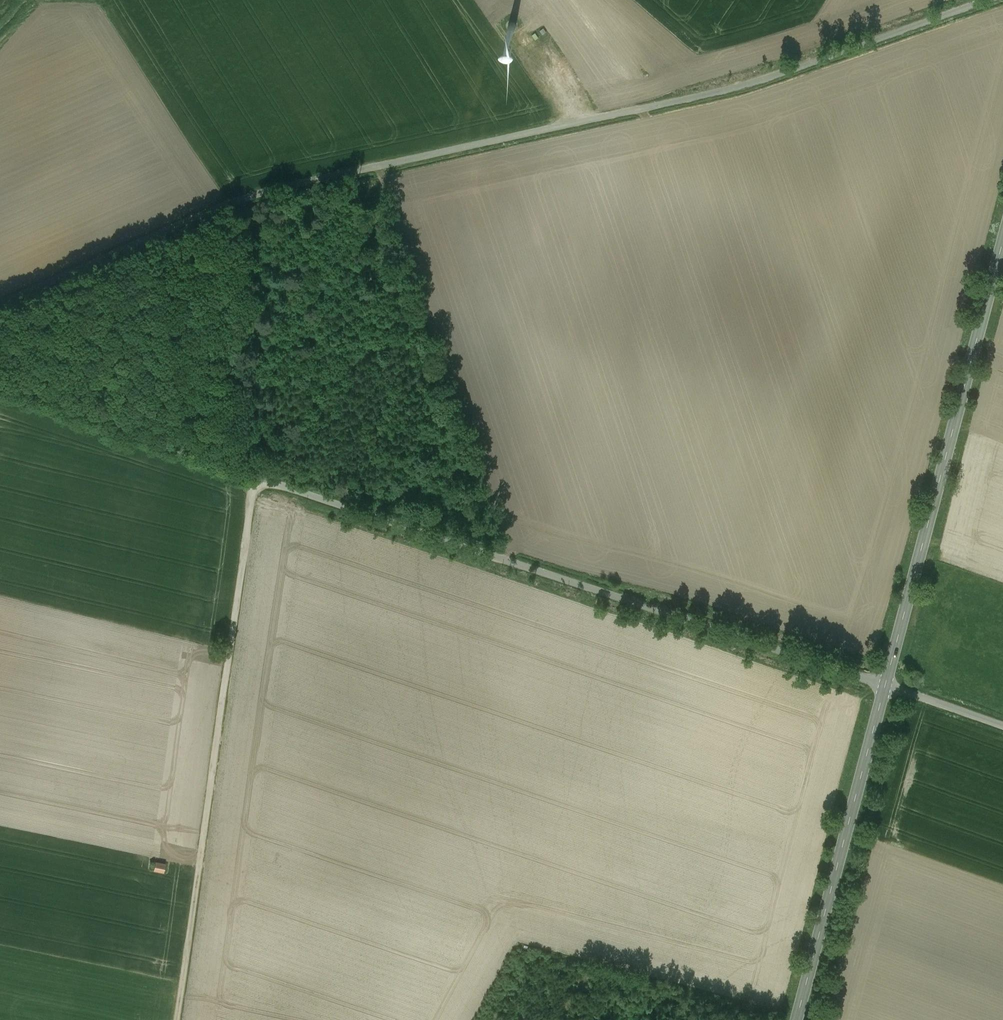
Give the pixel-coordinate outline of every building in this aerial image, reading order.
[(165,864),(155,862),(153,870),(163,872),(165,864)]
